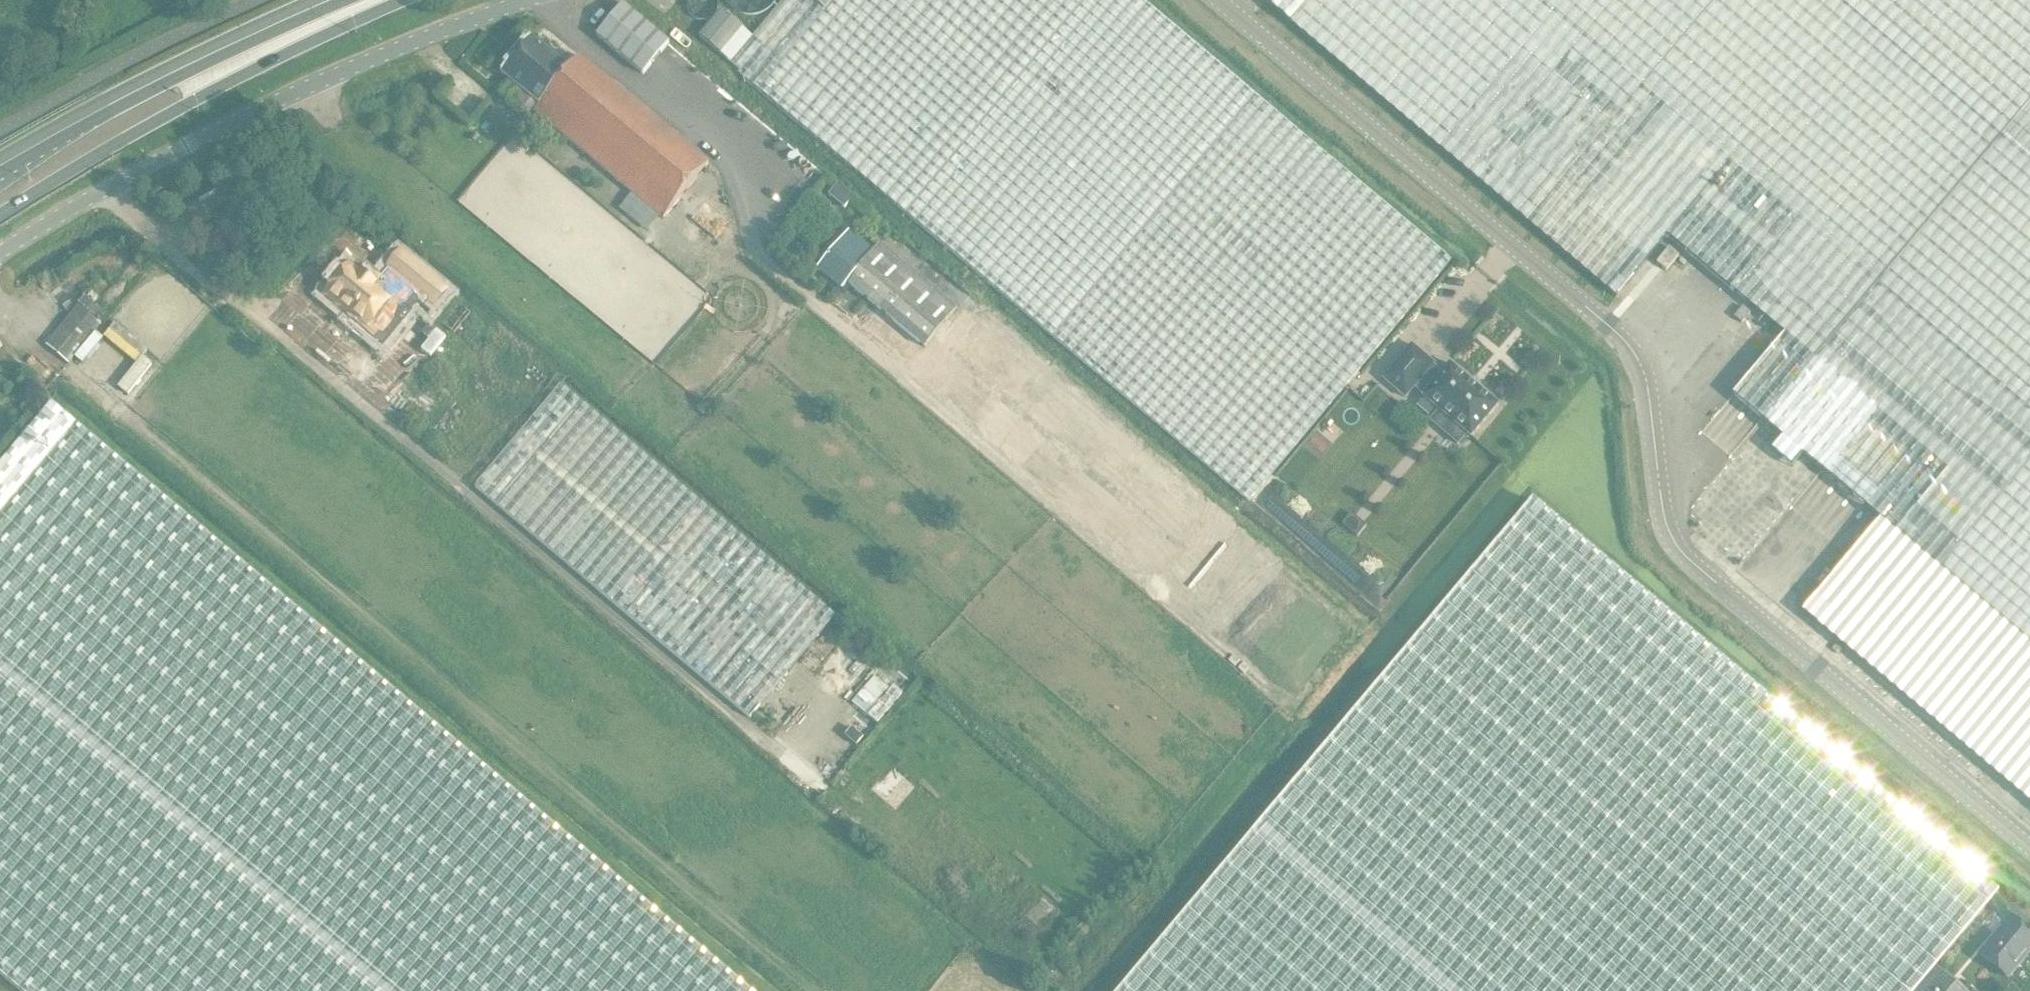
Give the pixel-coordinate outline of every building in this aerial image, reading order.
[(754,37),(731,64),(741,72),(739,75),(896,206),(1248,502),(1451,261),(1140,0),(836,0),(827,11),(815,0),(786,0),(754,37)] [(827,11),(836,0),(815,0),(827,11)] [(1616,297),(1667,236),(1784,334),(1733,396),(1880,520),(1803,612),(2029,804),(2029,0),(1263,0),(1616,297)] [(618,9),(598,33),(627,57),(645,72),(664,49),(670,42),(623,3),(618,9)] [(754,37),(721,11),(699,37),(731,64),(754,37)] [(502,73),(514,83),(502,97),(527,117),(533,110),(665,220),(710,165),(580,56),(568,70),(531,38),(502,73)] [(837,185),(829,195),(845,209),(853,199),(837,185)] [(928,348),(960,310),(970,298),(893,232),(883,245),(876,253),(851,231),(818,269),(844,291),(851,283),(928,348)] [(1666,272),(1679,256),(1669,248),(1656,263),(1666,272)] [(349,266),(325,294),(347,313),(349,311),(353,314),(353,313),(368,326),(383,307),(397,319),(414,299),(422,306),(439,286),(400,253),(389,266),(391,268),(375,288),(372,285),(374,283),(362,273),(360,275),(349,266)] [(1746,321),(1754,311),(1746,305),(1738,315),(1746,321)] [(78,306),(46,345),(68,363),(100,324),(78,306)] [(116,386),(124,393),(149,365),(141,357),(146,351),(114,323),(124,312),(117,306),(101,324),(109,331),(104,336),(136,365),(116,386)] [(1498,404),(1450,363),(1442,373),(1432,365),(1434,364),(1411,345),(1383,379),(1405,398),(1414,387),(1423,394),(1422,396),(1453,422),(1444,432),(1458,444),(1467,433),(1470,437),(1498,404)] [(752,717),(835,617),(561,386),(476,488),(752,717)] [(52,404),(0,465),(0,974),(20,990),(751,990),(52,404)] [(1937,970),(1999,896),(1525,498),(1311,753),(1111,990),(1919,990),(1937,970)] [(875,677),(853,703),(868,715),(890,689),(875,677)] [(890,689),(868,715),(878,723),(902,694),(893,686),(890,689)] [(2029,955),(2029,934),(2013,920),(1981,957),(2005,978),(2025,956),(2027,958),(2029,955)] [(1937,970),(1919,990),(1963,990),(1937,970)]
